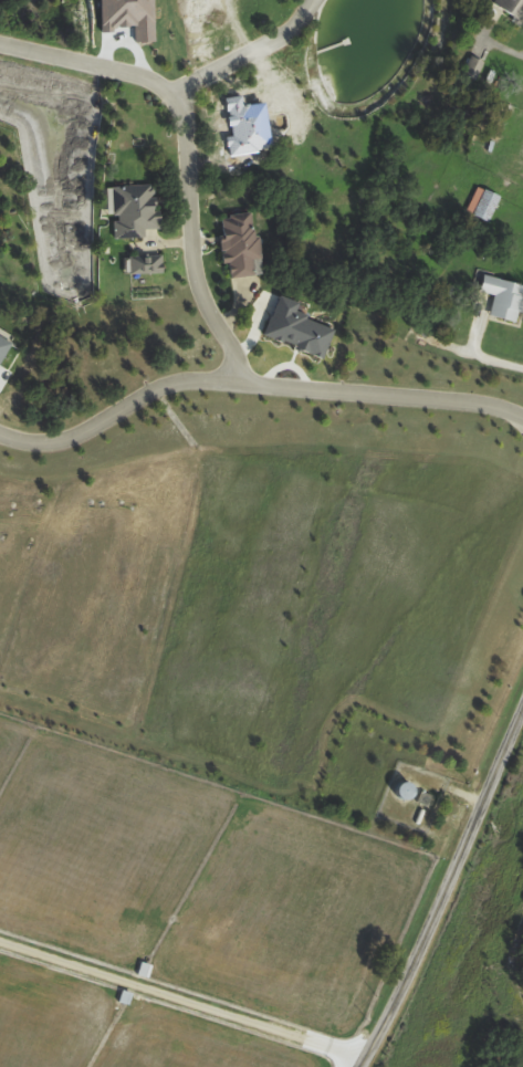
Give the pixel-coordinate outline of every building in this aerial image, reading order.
[(114,31),(114,26),(134,25),(134,41),(147,40),(146,0),(101,0),(102,31),(114,31)] [(488,4),(522,24),(522,22),(522,0),(490,0),(488,4)] [(462,75),(476,79),(482,61),(468,56),(462,75)] [(113,186),(114,218),(113,218),(114,238),(145,237),(144,230),(161,229),(160,212),(157,212),(156,198),(152,198),(151,185),(113,186)] [(488,222),(500,196),(477,185),(465,211),(488,222)] [(232,278),(254,275),(252,259),(260,258),(254,212),(223,216),(226,240),(222,241),(224,262),(230,262),(232,278)] [(129,273),(163,272),(163,256),(129,256),(129,273)] [(518,322),(522,299),(522,284),(484,275),(481,291),(494,294),(489,315),(518,322)] [(335,328),(296,313),(300,302),(280,294),(264,335),(323,358),(335,328)] [(0,336),(0,363),(12,343),(0,336)]
